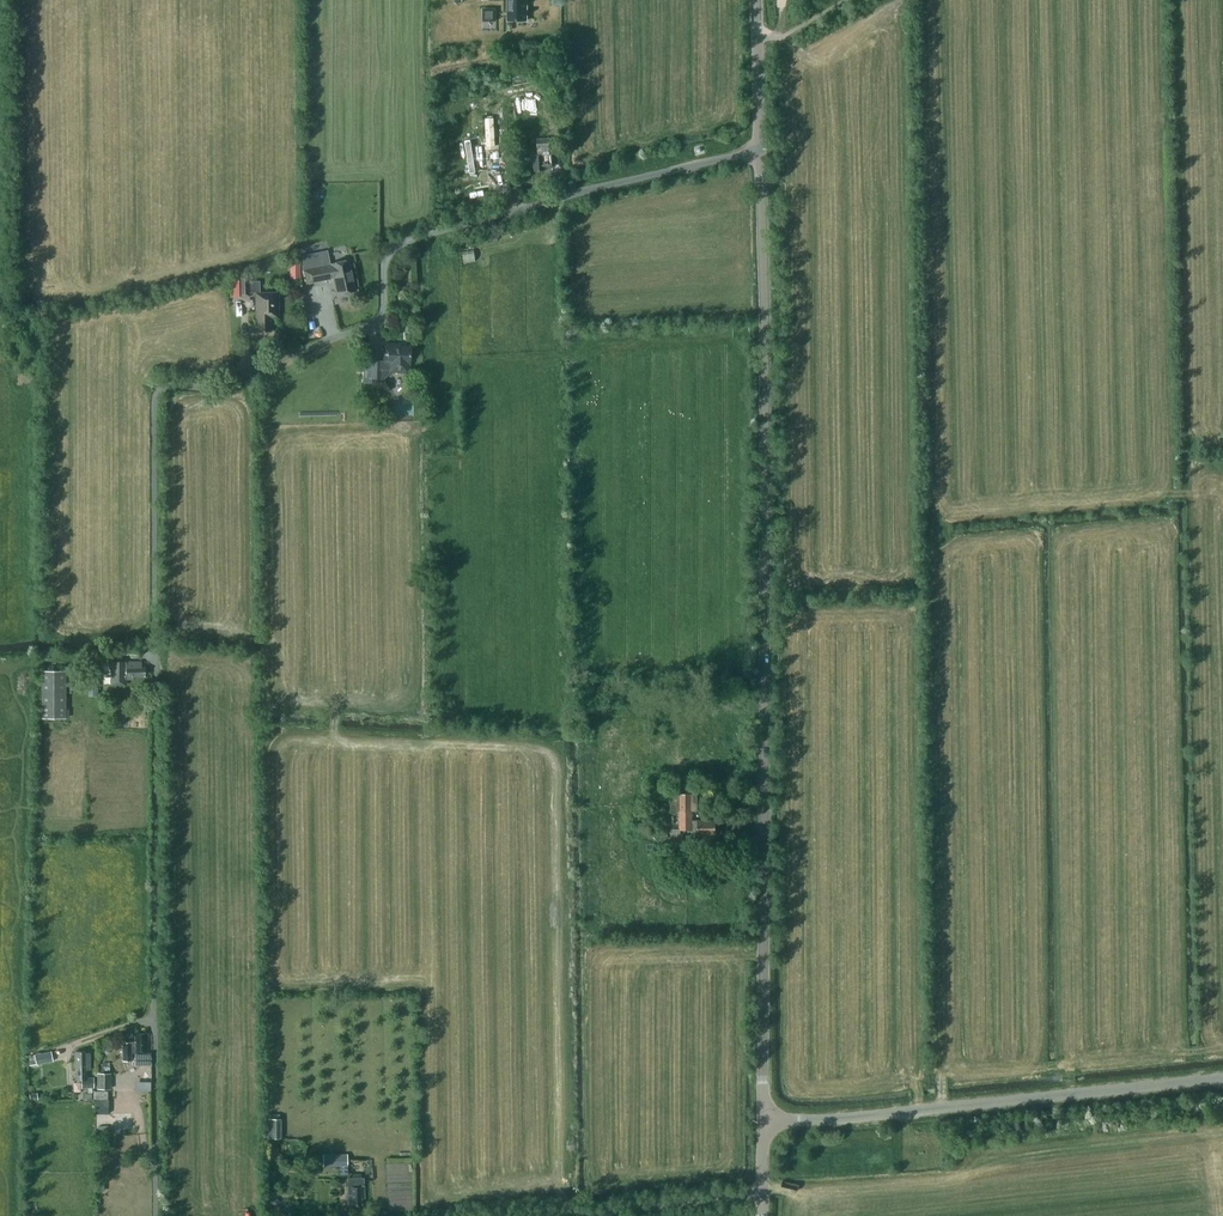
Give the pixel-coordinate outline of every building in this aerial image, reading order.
[(527,19),(527,0),(509,0),(509,20),(527,19)] [(497,7),(485,8),(485,22),(498,21),(497,7)] [(508,68),(509,75),(533,71),(532,65),(508,68)] [(531,153),(533,169),(546,168),(545,161),(552,161),(551,150),(549,150),(548,135),(536,136),(538,153),(531,153)] [(306,283),(309,282),(333,277),(337,294),(356,290),(349,259),(330,263),(331,264),(303,269),(306,283)] [(290,264),(290,278),(300,278),(300,264),(290,264)] [(257,317),(258,331),(270,331),(270,317),(279,317),(278,292),(259,292),(259,281),(249,281),(249,275),(239,276),(239,296),(249,296),(249,292),(255,292),(256,317),(257,317)] [(373,360),(373,378),(381,378),(381,368),(390,369),(390,370),(409,370),(409,361),(410,361),(410,346),(400,346),(400,344),(385,344),(384,361),(381,361),(381,360),(373,360)] [(109,661),(109,686),(124,686),(124,679),(132,679),(132,677),(144,677),(144,667),(140,667),(140,661),(124,661),(121,661),(109,661)] [(98,668),(88,668),(88,695),(98,696),(98,668)] [(41,718),(65,718),(65,670),(41,670),(41,718)] [(690,820),(690,811),(697,811),(697,793),(671,793),(671,811),(679,811),(679,829),(696,829),(696,836),(706,836),(706,834),(715,834),(715,820),(690,820)] [(679,836),(679,828),(660,829),(661,850),(685,850),(685,836),(679,836)] [(135,1051),(135,1060),(148,1060),(148,1031),(134,1032),(135,1045),(130,1045),(130,1040),(122,1040),(123,1059),(130,1059),(130,1051),(135,1051)] [(111,1043),(103,1051),(107,1054),(114,1046),(111,1043)] [(35,1054),(37,1064),(53,1061),(51,1050),(35,1054)] [(81,1079),(82,1086),(93,1086),(93,1077),(87,1077),(86,1069),(91,1069),(91,1052),(86,1052),(86,1050),(74,1051),(75,1069),(75,1080),(81,1079)] [(111,1089),(111,1072),(97,1072),(97,1089),(111,1089)] [(137,1081),(137,1089),(153,1089),(153,1080),(137,1081)] [(281,1137),(281,1118),(280,1118),(280,1114),(271,1114),(271,1119),(270,1119),(269,1137),(271,1137),(271,1142),(280,1142),(280,1137),(281,1137)] [(270,1155),(279,1156),(279,1147),(270,1147),(270,1155)] [(348,1165),(347,1154),(323,1154),(323,1165),(348,1165)] [(364,1199),(363,1179),(348,1179),(348,1205),(361,1205),(361,1198),(364,1199)]
